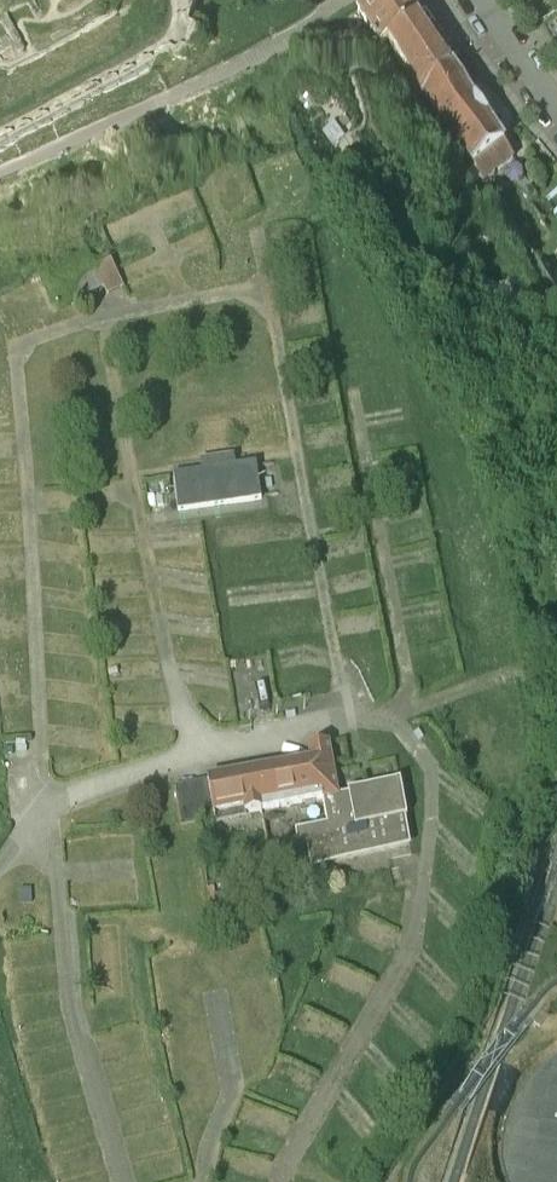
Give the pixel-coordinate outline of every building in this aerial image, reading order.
[(36,0),(0,0),(0,8),(8,17),(36,0)] [(422,18),(409,0),(370,0),(352,10),(375,40),(368,45),(364,40),(353,47),(362,60),(390,42),(423,19),(422,18)] [(422,90),(449,71),(427,39),(436,33),(425,16),(422,18),(423,19),(390,42),(422,90)] [(484,183),(513,160),(452,70),(449,72),(449,71),(422,90),(484,183)] [(107,295),(123,287),(124,287),(113,265),(108,255),(93,262),(88,252),(42,272),(59,308),(104,287),(107,295)] [(556,292),(556,252),(539,268),(556,292)] [(174,475),(178,510),(262,500),(257,464),(174,475)] [(312,762),(210,780),(175,786),(181,827),(214,821),(213,815),(244,809),(244,815),(324,800),(328,825),(306,829),(296,830),(298,844),(308,842),(309,850),(410,832),(401,785),(338,796),(328,744),(309,747),(312,762)] [(547,1059),(532,1072),(519,1087),(510,1105),(504,1124),(502,1144),(504,1164),(509,1181),(556,1181),(556,1054),(547,1059)]
